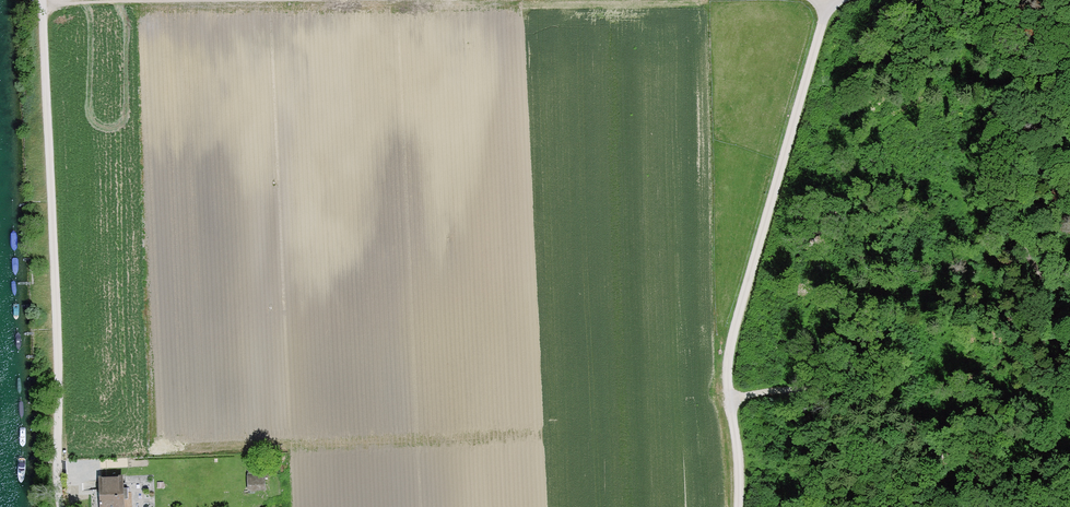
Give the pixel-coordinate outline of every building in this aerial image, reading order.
[(72,474),(88,473),(88,464),(72,465),(72,474)] [(267,470),(248,471),(249,493),(254,493),(254,489),(265,488),(264,476),(268,476),(267,470)] [(122,496),(128,496),(128,489),(122,489),(121,478),(101,479),(102,506),(122,506),(122,496)]
